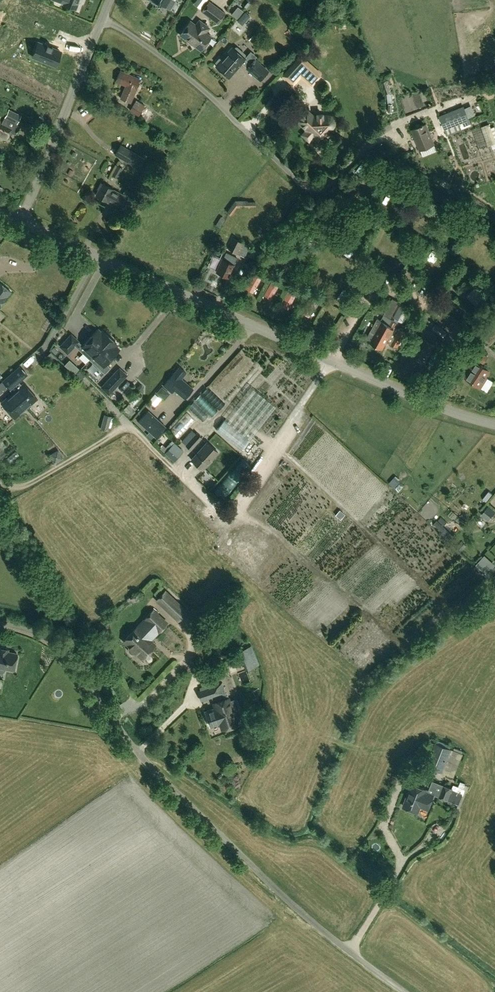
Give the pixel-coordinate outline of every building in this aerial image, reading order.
[(76,9),(80,0),(55,0),(63,3),(63,4),(76,9)] [(157,4),(158,3),(170,10),(176,0),(150,0),(157,4)] [(242,13),(247,5),(240,1),(235,9),(242,13)] [(209,2),(202,11),(218,23),(225,14),(209,2)] [(201,50),(211,37),(205,33),(209,28),(199,20),(196,25),(190,21),(180,35),(201,50)] [(254,23),(249,30),(258,36),(262,29),(254,23)] [(37,43),(32,56),(54,66),(59,52),(37,43)] [(247,68),(260,80),(268,71),(254,59),(250,64),(245,59),(244,57),(246,55),(245,54),(237,46),(234,49),(232,47),(222,59),(220,58),(216,63),(218,64),(216,66),(229,78),(242,63),(247,68)] [(283,76),(293,84),(305,71),(304,70),(309,64),(301,56),(283,76)] [(119,71),(113,88),(122,91),(121,95),(117,94),(114,102),(135,110),(138,102),(134,100),(135,96),(142,99),(144,93),(137,90),(142,80),(119,71)] [(470,81),(463,83),(466,94),(473,92),(470,81)] [(470,102),(473,112),(478,110),(475,100),(470,102)] [(289,110),(288,111),(294,117),(300,110),(294,104),(289,110)] [(151,119),(158,108),(153,105),(146,115),(151,119)] [(4,117),(17,123),(21,115),(8,109),(4,117)] [(440,118),(445,129),(448,136),(463,130),(461,127),(470,124),(464,109),(440,118)] [(477,120),(489,116),(487,110),(475,114),(477,120)] [(311,114),(301,125),(307,130),(302,135),(309,141),(313,136),(323,125),(311,114)] [(13,127),(0,121),(0,135),(7,139),(10,132),(12,133),(14,130),(12,129),(13,127)] [(426,124),(423,125),(421,125),(422,126),(411,130),(420,150),(434,145),(426,124)] [(490,124),(481,127),(488,146),(494,144),(494,139),(490,124)] [(121,145),(115,155),(133,165),(138,155),(121,145)] [(112,175),(118,178),(123,168),(117,165),(112,175)] [(96,196),(106,201),(106,200),(112,202),(111,204),(124,211),(131,199),(118,192),(118,193),(113,190),(113,189),(101,183),(98,189),(99,190),(96,196)] [(255,206),(255,202),(247,202),(247,201),(237,201),(234,201),(227,212),(231,215),(237,207),(255,206)] [(219,227),(225,219),(221,216),(216,225),(219,227)] [(350,231),(359,237),(371,222),(364,217),(363,219),(360,218),(359,219),(350,231)] [(385,230),(382,236),(387,239),(391,233),(385,230)] [(228,249),(244,257),(249,246),(233,238),(228,249)] [(464,239),(461,247),(470,251),(473,243),(464,239)] [(0,253),(0,261),(16,258),(15,251),(0,253)] [(228,277),(234,265),(237,258),(226,252),(223,259),(222,259),(216,272),(228,277)] [(253,293),(262,277),(254,273),(245,289),(253,293)] [(426,289),(432,286),(428,276),(421,279),(426,289)] [(271,299),(280,283),(272,279),(263,295),(271,299)] [(11,292),(0,283),(0,306),(7,297),(11,292)] [(476,287),(472,291),(475,295),(471,300),(479,308),(488,299),(476,287)] [(281,305),(288,309),(297,293),(289,289),(281,305)] [(310,296),(301,313),(309,317),(318,301),(310,296)] [(398,347),(405,333),(398,329),(398,330),(395,329),(398,324),(390,319),(400,302),(392,298),(380,320),(382,321),(370,342),(382,349),(387,341),(391,344),(391,343),(398,347)] [(403,323),(410,309),(400,303),(393,317),(403,323)] [(464,324),(441,306),(432,317),(455,336),(464,324)] [(447,332),(436,324),(433,328),(443,336),(447,332)] [(89,360),(110,338),(103,331),(101,333),(97,330),(83,346),(71,335),(60,347),(67,353),(74,346),(89,360)] [(432,344),(437,336),(425,330),(420,338),(425,341),(417,357),(425,362),(435,345),(432,344)] [(110,338),(89,360),(104,374),(110,368),(106,364),(119,350),(115,347),(117,345),(110,338)] [(480,388),(487,378),(485,377),(489,370),(482,366),(480,365),(482,362),(484,363),(487,357),(475,349),(471,355),(479,360),(477,363),(476,362),(465,378),(472,382),(480,388)] [(18,382),(27,374),(19,366),(2,381),(7,387),(9,390),(18,382)] [(186,373),(179,367),(163,386),(172,393),(174,390),(185,398),(193,389),(181,379),(186,373)] [(119,369),(101,387),(108,394),(126,375),(119,369)] [(84,376),(79,371),(75,375),(80,380),(84,376)] [(12,393),(1,403),(14,419),(37,399),(23,383),(21,385),(18,382),(9,390),(12,393)] [(250,439),(259,427),(276,406),(250,385),(246,391),(224,419),(250,439)] [(207,387),(188,408),(203,421),(209,415),(212,418),(225,404),(207,387)] [(151,406),(153,404),(155,405),(160,399),(155,394),(147,403),(151,406)] [(131,398),(124,405),(129,410),(136,403),(131,398)] [(166,427),(148,410),(137,421),(156,438),(166,427)] [(188,413),(171,431),(180,438),(196,420),(188,413)] [(111,416),(104,414),(100,429),(107,430),(111,416)] [(242,450),(250,439),(224,419),(216,430),(242,450)] [(201,438),(196,433),(196,434),(192,430),(186,437),(182,442),(191,450),(201,438)] [(183,451),(172,441),(166,448),(162,445),(159,448),(165,453),(174,461),(183,451)] [(202,470),(218,452),(207,442),(191,460),(202,470)] [(13,464),(26,453),(19,444),(5,455),(13,464)] [(58,449),(49,454),(54,463),(63,458),(58,449)] [(213,490),(224,499),(252,467),(241,457),(213,490)] [(393,479),(389,483),(394,488),(398,483),(393,479)] [(488,506),(481,515),(488,520),(494,512),(488,506)] [(446,528),(437,520),(432,525),(440,533),(442,531),(442,532),(446,528)] [(457,550),(460,553),(466,546),(461,542),(457,547),(458,548),(457,550)] [(484,556),(476,565),(486,574),(494,565),(484,556)] [(158,599),(179,620),(188,611),(166,591),(158,599)] [(137,627),(125,640),(130,646),(129,648),(129,651),(132,654),(135,654),(137,652),(143,658),(156,645),(149,639),(152,636),(153,637),(159,631),(159,632),(168,623),(154,610),(146,618),(148,621),(139,630),(137,627)] [(237,649),(220,634),(216,638),(233,653),(237,649)] [(238,651),(245,671),(258,666),(251,646),(238,651)] [(4,670),(5,668),(14,670),(17,653),(8,651),(8,649),(0,648),(0,673),(4,670)] [(215,685),(198,691),(201,701),(211,697),(215,708),(205,712),(211,726),(221,723),(223,729),(238,724),(236,718),(241,716),(235,701),(230,703),(226,692),(218,695),(215,685)] [(427,766),(452,776),(461,754),(436,744),(427,766)] [(458,775),(454,786),(466,791),(471,781),(458,775)] [(453,786),(452,789),(432,781),(427,792),(434,795),(459,805),(464,790),(453,786)] [(426,790),(412,784),(403,806),(418,812),(420,807),(428,810),(434,795),(427,792),(426,791),(426,790)]
